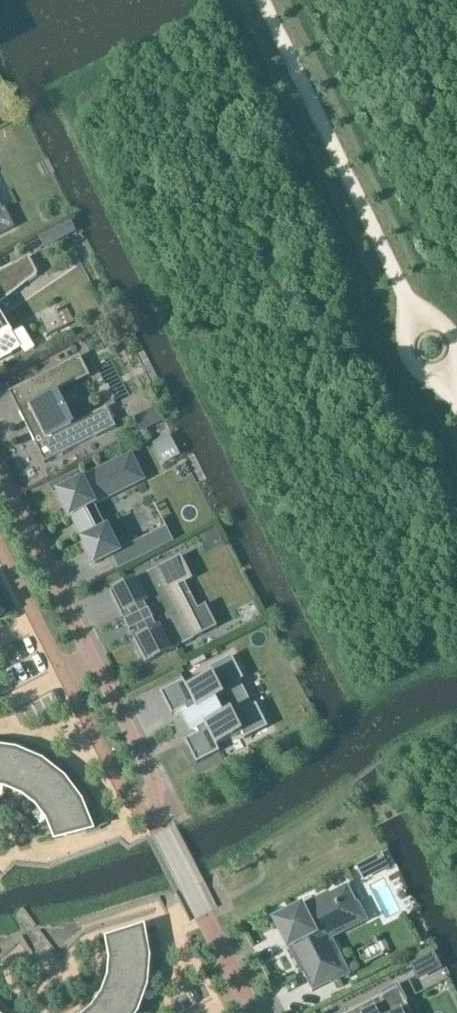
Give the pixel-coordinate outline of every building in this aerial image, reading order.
[(15,229),(5,209),(3,210),(0,204),(0,236),(15,229)] [(71,223),(40,239),(46,249),(77,233),(71,223)] [(39,275),(30,257),(0,272),(0,307),(39,275)] [(12,356),(12,355),(19,350),(0,318),(0,362),(12,356)] [(80,357),(9,393),(23,422),(27,420),(35,434),(31,436),(45,465),(116,429),(106,409),(71,427),(55,395),(90,377),(80,357)] [(158,408),(151,411),(158,425),(165,422),(158,408)] [(153,444),(164,465),(180,457),(170,435),(153,444)] [(72,516),(85,541),(84,541),(96,565),(119,553),(92,499),(140,475),(131,457),(60,493),(71,516),(72,516)] [(182,557),(110,593),(127,625),(131,623),(135,631),(130,633),(146,665),(218,628),(207,606),(200,610),(187,583),(193,580),(182,557)] [(184,681),(161,693),(173,716),(186,709),(199,735),(185,741),(197,764),(220,753),(217,747),(242,734),(245,740),(268,728),(257,706),(252,709),(240,684),(244,681),(232,657),(209,669),(213,675),(187,688),(184,681)] [(15,743),(13,753),(0,751),(0,787),(6,788),(6,790),(21,745),(19,744),(15,743)] [(27,747),(21,745),(6,790),(7,790),(8,788),(23,795),(22,796),(23,797),(48,757),(47,756),(43,754),(39,763),(23,756),(27,747)] [(54,761),(48,757),(23,797),(24,797),(25,796),(38,806),(37,807),(37,808),(72,776),(71,775),(67,772),(61,779),(48,769),(54,761)] [(90,799),(87,795),(79,801),(68,787),(76,781),(72,776),(37,808),(38,809),(39,807),(49,821),(48,822),(90,801),(90,799)] [(92,807),(90,801),(48,822),(48,823),(50,822),(56,838),(55,838),(55,840),(87,832),(87,834),(101,830),(101,827),(99,823),(90,827),(83,810),(92,807)] [(303,908),(277,922),(289,946),(290,946),(304,973),(303,973),(313,993),(345,976),(325,937),(364,917),(348,885),(329,895),(330,896),(303,909),(303,908)] [(114,938),(100,942),(101,944),(109,942),(111,952),(103,953),(104,961),(150,959),(150,958),(148,959),(144,932),(146,932),(145,930),(115,940),(114,938)] [(423,956),(410,963),(418,979),(431,973),(423,956)] [(150,960),(150,959),(104,961),(104,969),(112,970),(111,979),(148,987),(148,986),(146,986),(148,960),(150,960)] [(148,987),(111,979),(108,988),(101,985),(97,992),(137,1012),(139,1012),(137,1012),(146,988),(148,988),(148,987)] [(349,1012),(403,1012),(400,1007),(408,1003),(399,985),(381,994),(382,996),(349,1012)] [(97,992),(93,1000),(100,1004),(94,1012),(95,1012),(137,1012),(97,992)]
